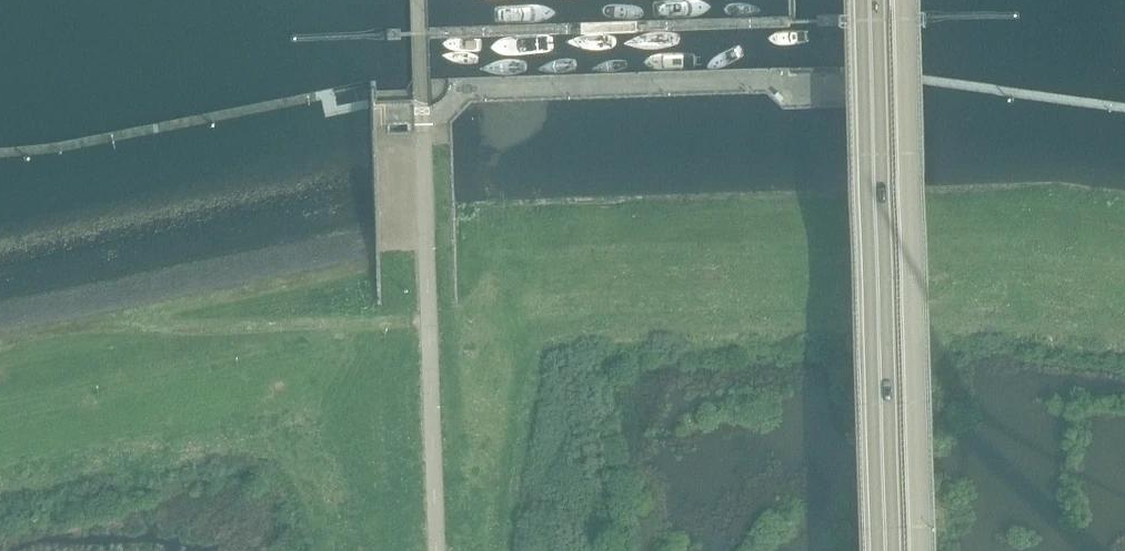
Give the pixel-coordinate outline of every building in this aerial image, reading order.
[(635,31),(635,30),(634,22),(634,21),(579,23),(579,24),(579,32),(580,32),(580,33),(635,31)]
